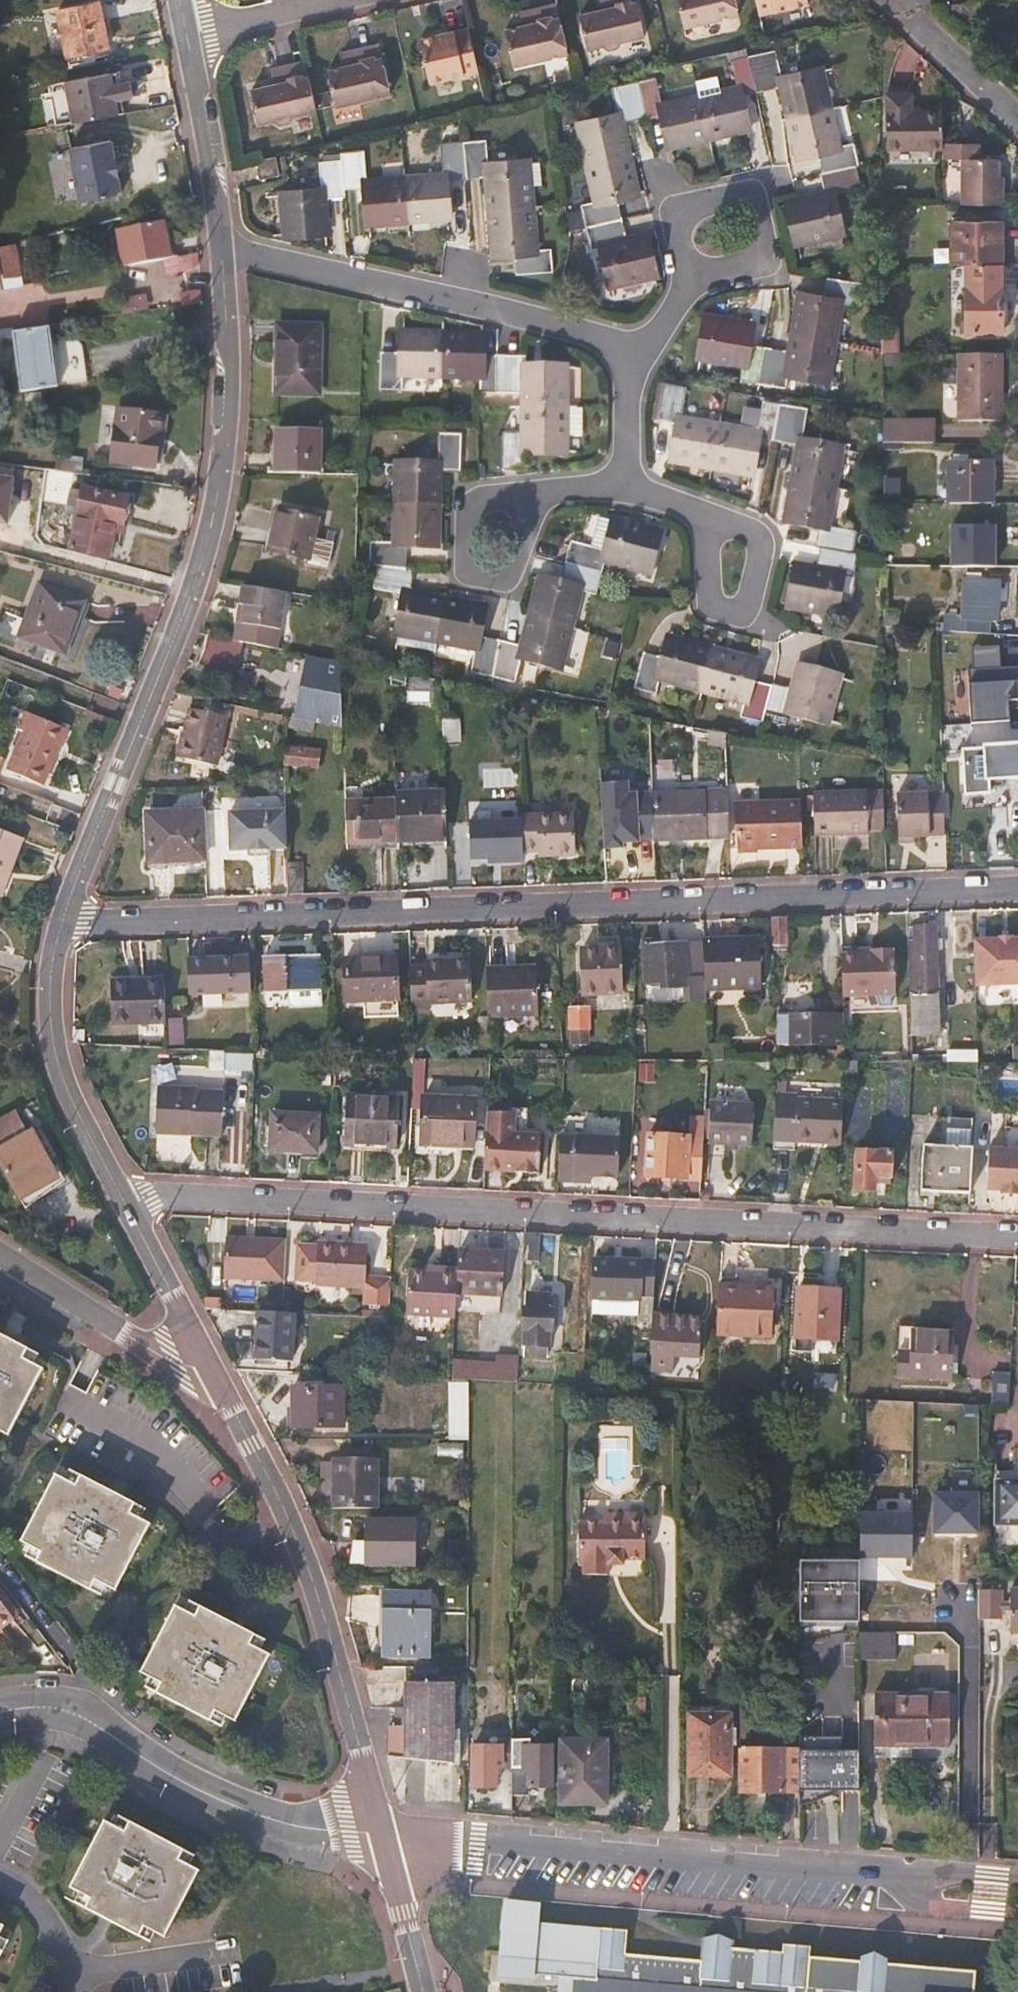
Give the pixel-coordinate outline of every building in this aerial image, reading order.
[(636,0),(608,0),(609,5),(600,7),(601,13),(580,19),(586,42),(642,29),(636,0)] [(735,0),(677,0),(682,20),(737,7),(735,0)] [(808,6),(807,0),(768,0),(757,3),(760,17),(808,6)] [(107,45),(98,1),(55,9),(65,54),(107,45)] [(977,17),(974,2),(953,6),(956,21),(977,17)] [(566,46),(557,6),(528,13),(531,23),(520,25),(522,30),(506,34),(511,59),(566,46)] [(739,17),(737,7),(682,20),(684,29),(739,17)] [(531,23),(528,13),(518,15),(520,25),(531,23)] [(902,75),(903,39),(883,19),(883,75),(902,75)] [(623,44),(645,39),(642,29),(586,42),(588,52),(602,49),(608,53),(620,50),(623,44)] [(470,40),(468,31),(453,34),(455,43),(470,40)] [(476,67),(470,40),(455,43),(453,34),(446,36),(438,38),(417,43),(425,78),(476,67)] [(514,69),(568,56),(566,46),(511,59),(514,69)] [(387,87),(379,48),(349,54),(351,63),(342,65),(343,71),(328,74),(333,99),(387,87)] [(749,128),(742,97),(756,93),(781,88),(788,119),(797,157),(818,153),(823,176),(820,177),(825,196),(788,205),(797,243),(842,233),(833,195),(861,189),(856,168),(859,168),(853,144),(839,148),(830,109),(821,71),(782,80),(775,52),(749,58),(731,62),(737,88),(703,96),(661,105),(655,77),(633,82),(612,86),(618,115),(579,124),(595,201),(580,204),(590,248),(602,246),(611,287),(656,277),(646,236),(626,240),(616,197),(637,192),(621,123),(641,118),(662,113),(669,145),(712,136),(749,128)] [(351,63),(349,54),(340,56),(342,65),(351,63)] [(313,104),(304,65),(281,71),(284,81),(273,84),(274,89),(252,95),(257,117),(313,104)] [(427,85),(478,74),(476,67),(425,78),(427,85)] [(75,116),(120,110),(118,95),(136,92),(133,77),(116,79),(114,69),(69,75),(75,116)] [(284,81),(281,71),(271,73),(273,84),(284,81)] [(389,97),(387,87),(333,99),(336,109),(389,97)] [(923,95),(898,95),(898,123),(923,123),(923,95)] [(294,120),(316,115),(313,104),(257,117),(260,128),(274,125),(279,128),(291,126),(294,120)] [(115,136),(72,142),(80,196),(123,190),(115,136)] [(488,167),(485,141),(465,143),(441,145),(443,174),(408,177),(367,180),(364,151),(341,152),(342,160),(319,162),(321,192),(282,195),(285,236),(328,233),(325,198),(345,196),(344,189),(364,187),(367,223),(412,220),(448,216),(446,180),(467,178),(487,177),(494,255),(515,253),(516,274),(552,271),(551,250),(535,251),(527,165),(488,167)] [(962,160),(962,205),(1002,204),(1001,177),(997,177),(996,160),(978,160),(978,145),(944,145),(944,160),(962,160)] [(281,175),(276,157),(257,162),(261,179),(281,175)] [(173,252),(168,217),(118,225),(124,260),(173,252)] [(1001,266),(1001,222),(952,222),(952,266),(965,266),(1001,266)] [(15,242),(0,244),(0,276),(19,273),(15,242)] [(200,268),(198,252),(162,256),(164,272),(200,268)] [(1001,333),(1001,266),(965,266),(965,333),(1001,333)] [(828,380),(833,346),(840,304),(859,306),(862,285),(826,279),(822,301),(801,297),(794,340),(791,353),(769,350),(747,347),(751,324),(706,317),(699,360),(744,366),(742,381),(763,384),(786,388),(788,374),(828,380)] [(50,323),(14,329),(23,390),(60,384),(50,323)] [(319,328),(278,327),(277,394),(318,395),(319,328)] [(899,355),(899,330),(883,330),(883,355),(899,355)] [(480,376),(480,336),(439,335),(403,335),(403,355),(381,355),(381,390),(402,390),(402,376),(439,376),(480,376)] [(1001,420),(1001,355),(959,355),(959,420),(1001,420)] [(564,454),(564,410),(564,369),(525,369),(525,358),(497,358),(497,394),(524,394),(524,409),(524,435),(503,435),(503,470),(525,470),(525,453),(564,454)] [(801,442),(807,411),(784,407),(763,404),(757,435),(721,428),(681,420),(687,389),(665,385),(659,421),(678,425),(671,460),(714,468),(752,475),(758,439),(778,443),(800,447),(792,490),(786,520),(820,526),(816,547),(822,548),(817,571),(797,568),(790,607),(835,616),(842,577),(853,579),(857,555),(852,554),(855,533),(827,528),(833,497),(842,450),(801,442)] [(159,472),(166,408),(133,405),(118,407),(112,467),(159,472)] [(933,445),(932,420),(883,420),(883,445),(933,445)] [(319,475),(320,434),(278,434),(277,475),(319,475)] [(471,674),(492,678),(515,684),(521,658),(559,668),(569,629),(580,589),(597,593),(601,575),(605,562),(646,573),(657,531),(615,520),(607,551),(571,542),(565,565),(559,585),(539,580),(529,620),(522,647),(500,642),(477,637),(482,606),(445,599),(411,594),(415,569),(408,569),(408,543),(438,544),(439,507),(439,472),(458,472),(459,436),(439,436),(438,466),(398,465),(397,506),(396,543),(370,543),(370,567),(377,567),(373,590),(403,595),(396,636),(437,642),(475,648),(471,674)] [(993,504),(992,462),(948,462),(948,504),(993,504)] [(900,504),(901,479),(885,479),(885,504),(900,504)] [(109,549),(115,526),(126,529),(132,492),(94,484),(94,487),(77,484),(73,502),(85,505),(76,541),(109,549)] [(317,520),(277,512),(269,551),(327,564),(332,544),(313,540),(317,520)] [(86,599),(41,580),(17,636),(63,655),(86,599)] [(997,623),(999,581),(964,580),(962,615),(943,615),(943,632),(989,635),(989,622),(997,623)] [(274,651),(282,594),(245,588),(242,608),(247,609),(241,644),(247,646),(274,651)] [(241,644),(247,609),(242,608),(236,643),(241,644)] [(899,629),(899,610),(883,610),(883,628),(899,629)] [(241,675),(247,646),(241,644),(236,643),(208,638),(202,667),(241,675)] [(750,682),(755,660),(715,650),(670,639),(664,659),(644,654),(635,689),(656,694),(659,681),(705,693),(744,704),(741,717),(763,722),(763,720),(785,725),(787,713),(827,723),(838,677),(799,667),(793,690),(771,685),(771,687),(750,682)] [(342,730),(340,664),(306,658),(293,720),(315,724),(342,730)] [(407,687),(407,677),(391,674),(391,688),(407,687)] [(6,768),(41,782),(64,726),(30,712),(23,728),(17,726),(10,742),(16,744),(6,768)] [(185,732),(179,761),(214,768),(224,719),(189,712),(185,732)] [(311,742),(315,724),(293,720),(290,720),(288,730),(297,732),(295,738),(311,742)] [(460,765),(458,720),(443,721),(445,766),(460,765)] [(1001,744),(1001,728),(983,728),(983,745),(1001,744)] [(173,760),(179,761),(185,732),(179,730),(173,760)] [(725,749),(724,735),(711,732),(709,746),(725,749)] [(1001,744),(983,745),(981,745),(983,783),(1017,781),(1017,744),(1001,744)] [(318,753),(288,751),(287,765),(316,768),(318,753)] [(625,784),(601,786),(605,850),(622,849),(622,844),(622,842),(639,841),(653,840),(651,795),(626,797),(625,784)] [(884,827),(883,787),(813,789),(814,831),(868,831),(868,828),(884,827)] [(729,838),(727,792),(651,795),(653,840),(653,841),(729,838)] [(449,841),(447,793),(395,795),(396,801),(397,843),(449,841)] [(944,835),(942,794),(897,795),(898,836),(913,836),(944,835)] [(397,843),(396,801),(345,803),(347,845),(397,843)] [(738,849),(802,847),(801,803),(735,804),(737,832),(738,832),(738,849)] [(204,861),(202,811),(147,814),(149,864),(204,861)] [(285,850),(283,812),(227,815),(229,853),(247,852),(247,853),(268,852),(268,851),(285,850)] [(574,857),(572,817),(521,819),(523,854),(538,854),(550,854),(550,858),(574,857)] [(510,820),(477,822),(480,874),(512,873),(510,820)] [(1,902),(26,841),(0,831),(0,902),(1,902)] [(303,895),(302,864),(286,864),(288,896),(303,895)] [(786,947),(786,919),(771,919),(772,947),(786,947)] [(940,1037),(937,927),(913,928),(913,942),(907,942),(910,1037),(940,1037)] [(972,942),(974,987),(1017,985),(1017,940),(1010,940),(1010,938),(998,938),(998,941),(972,942)] [(642,940),(645,985),(660,985),(660,988),(688,988),(686,945),(653,945),(653,939),(642,940)] [(761,987),(760,942),(701,944),(704,989),(761,987)] [(619,951),(583,952),(584,994),(621,993),(619,951)] [(872,956),(842,957),(843,997),(895,996),(895,956),(892,956),(892,952),(872,952),(872,956)] [(319,956),(262,957),(264,994),(320,992),(319,956)] [(237,958),(189,959),(190,997),(238,996),(237,958)] [(396,959),(347,961),(348,1001),(397,1000),(396,959)] [(470,1004),(469,963),(427,965),(427,969),(411,970),(412,1005),(428,1004),(470,1004)] [(548,1017),(547,972),(509,973),(509,968),(486,969),(487,1018),(548,1017)] [(166,1025),(166,981),(112,982),(112,1026),(166,1025)] [(428,1019),(428,1004),(412,1005),(412,1019),(428,1019)] [(588,1009),(571,1009),(572,1029),(588,1029),(588,1009)] [(844,1039),(843,1017),(789,1017),(789,1044),(834,1044),(834,1039),(844,1039)] [(182,1021),(170,1021),(171,1046),(183,1046),(182,1021)] [(844,1063),(844,1047),(837,1048),(837,1053),(827,1052),(827,1063),(844,1063)] [(977,1063),(977,1052),(947,1052),(947,1063),(977,1063)] [(254,1059),(225,1056),(224,1073),(253,1076),(254,1059)] [(858,1085),(858,1063),(844,1063),(843,1085),(858,1085)] [(223,1091),(158,1089),(157,1129),(195,1130),(194,1135),(223,1136),(223,1091)] [(841,1138),(842,1102),(796,1100),(796,1095),(775,1093),(773,1149),(794,1150),(794,1140),(815,1141),(815,1137),(841,1138)] [(476,1100),(423,1098),(420,1153),(442,1154),(443,1146),(475,1148),(476,1100)] [(398,1103),(347,1100),(344,1153),(378,1155),(378,1148),(396,1149),(398,1103)] [(753,1106),(713,1104),(710,1144),(750,1146),(753,1106)] [(19,1195),(55,1180),(35,1133),(30,1134),(20,1111),(0,1120),(0,1149),(19,1195)] [(320,1117),(271,1115),(269,1151),(318,1153),(320,1117)] [(540,1175),(542,1138),(522,1137),(522,1134),(506,1133),(504,1170),(520,1170),(520,1175),(540,1175)] [(701,1180),(703,1140),(647,1136),(645,1176),(701,1180)] [(620,1140),(560,1137),(558,1176),(591,1177),(618,1179),(620,1140)] [(971,1194),(973,1149),(923,1147),(921,1192),(971,1194)] [(988,1150),(987,1190),(1000,1190),(1000,1193),(1017,1194),(1017,1151),(988,1150)] [(891,1154),(856,1152),(855,1189),(876,1190),(877,1179),(890,1179),(891,1154)] [(558,1176),(558,1183),(591,1185),(591,1177),(558,1176)] [(285,1281),(286,1242),(226,1239),(224,1278),(285,1281)] [(366,1283),(368,1246),(318,1244),(316,1286),(366,1288),(364,1318),(389,1319),(390,1289),(390,1284),(366,1283)] [(501,1297),(504,1253),(459,1251),(456,1295),(501,1297)] [(640,1262),(596,1260),(593,1260),(591,1299),(593,1299),(622,1300),(625,1300),(639,1301),(639,1308),(639,1313),(653,1313),(653,1308),(654,1293),(639,1293),(640,1279),(640,1262)] [(768,1337),(769,1297),(759,1297),(760,1288),(719,1287),(717,1335),(768,1337)] [(435,1324),(436,1292),(390,1289),(389,1319),(387,1360),(405,1361),(406,1323),(435,1324)] [(839,1292),(797,1290),(795,1339),(837,1340),(839,1292)] [(547,1295),(528,1294),(524,1345),(546,1347),(547,1332),(551,1332),(553,1311),(546,1310),(547,1295)] [(593,1299),(591,1299),(590,1314),(624,1316),(625,1300),(622,1300),(593,1299)] [(291,1360),(293,1315),(283,1314),(259,1313),(256,1358),(291,1360)] [(387,1360),(389,1319),(364,1318),(356,1318),(355,1327),(377,1328),(375,1377),(386,1378),(387,1360)] [(672,1374),(674,1320),(653,1319),(652,1324),(651,1373),(672,1374)] [(900,1331),(899,1351),(911,1351),(912,1332),(900,1331)] [(953,1334),(912,1332),(911,1351),(899,1351),(897,1377),(951,1380),(953,1334)] [(0,1431),(10,1436),(44,1371),(34,1366),(24,1360),(28,1351),(9,1341),(0,1336),(0,1431)] [(837,1340),(795,1339),(794,1351),(836,1352),(837,1340)] [(28,1351),(24,1360),(34,1366),(39,1356),(28,1351)] [(517,1384),(518,1359),(495,1358),(494,1365),(465,1363),(465,1382),(468,1382),(513,1384),(517,1384)] [(1009,1405),(1010,1374),(993,1374),(992,1404),(1009,1405)] [(468,1441),(468,1382),(465,1382),(452,1381),(450,1381),(449,1441),(468,1441)] [(343,1388),(294,1388),(294,1428),(343,1428),(343,1388)] [(386,1445),(362,1445),(362,1457),(386,1457),(386,1445)] [(378,1510),(378,1459),(332,1459),(332,1510),(378,1510)] [(67,1482),(76,1487),(82,1477),(72,1472),(67,1482)] [(113,1494),(82,1477),(76,1487),(67,1482),(56,1477),(22,1542),(33,1548),(43,1553),(38,1562),(92,1590),(97,1581),(107,1586),(117,1591),(151,1526),(141,1521),(130,1515),(135,1506),(123,1499),(113,1494)] [(995,1480),(994,1530),(1017,1530),(1017,1480),(995,1480)] [(979,1493),(934,1493),(934,1534),(979,1534),(979,1493)] [(146,1511),(135,1506),(130,1515),(141,1521),(146,1511)] [(912,1513),(860,1512),(859,1559),(911,1561),(912,1513)] [(602,1527),(578,1527),(578,1564),(582,1564),(582,1581),(607,1582),(607,1570),(623,1571),(623,1562),(643,1562),(643,1528),(626,1528),(626,1515),(602,1514),(602,1527)] [(643,1515),(626,1515),(626,1528),(643,1528),(643,1515)] [(414,1522),(368,1522),(367,1565),(414,1566),(414,1522)] [(38,1562),(43,1553),(33,1548),(28,1557),(38,1562)] [(856,1565),(797,1563),(795,1624),(853,1626),(856,1565)] [(92,1590),(102,1596),(107,1586),(97,1581),(92,1590)] [(429,1596),(386,1596),(385,1658),(428,1659),(429,1596)] [(196,1618),(201,1608),(191,1603),(186,1612),(196,1618)] [(229,1622),(201,1608),(196,1618),(186,1612),(176,1607),(142,1673),(152,1678),(162,1684),(157,1693),(211,1721),(217,1711),(227,1716),(237,1721),(271,1656),(261,1651),(250,1645),(255,1636),(241,1628),(229,1622)] [(0,1608),(0,1633),(12,1624),(0,1608)] [(266,1641),(255,1636),(250,1645),(261,1651),(266,1641)] [(162,1684),(152,1678),(147,1688),(157,1693),(162,1684)] [(454,1685),(405,1684),(404,1710),(396,1710),(396,1729),(404,1729),(404,1760),(453,1761),(454,1685)] [(949,1695),(875,1695),(875,1746),(949,1746),(949,1695)] [(227,1716),(217,1711),(211,1721),(222,1726),(227,1716)] [(731,1715),(690,1716),(690,1777),(731,1777),(731,1715)] [(404,1729),(396,1729),(389,1728),(389,1760),(404,1760),(404,1729)] [(551,1788),(551,1746),(531,1746),(531,1742),(511,1742),(511,1748),(511,1769),(527,1769),(527,1788),(551,1788)] [(606,1743),(562,1742),(562,1805),(606,1805),(606,1743)] [(511,1769),(511,1748),(473,1748),(473,1788),(497,1788),(497,1769),(511,1769)] [(799,1794),(799,1753),(740,1752),(740,1793),(799,1794)] [(857,1795),(858,1754),(799,1753),(799,1794),(857,1795)] [(120,1819),(115,1828),(126,1833),(130,1824),(120,1819)] [(130,1824),(126,1833),(115,1828),(105,1823),(71,1888),(81,1894),(92,1899),(86,1909),(141,1937),(146,1927),(155,1932),(166,1938),(200,1872),(189,1866),(180,1861),(185,1852),(130,1824)] [(194,1857),(185,1852),(180,1861),(189,1866),(194,1857)] [(92,1899),(81,1894),(77,1904),(86,1909),(92,1899)] [(982,1970),(709,1946),(707,1966),(624,1959),(626,1937),(540,1929),(542,1904),(510,1901),(504,1968),(575,1974),(573,1991),(980,1991),(982,1970)] [(155,1932),(146,1927),(141,1937),(150,1942),(155,1932)] [(4,1952),(9,1942),(0,1937),(0,1950),(4,1952)]
